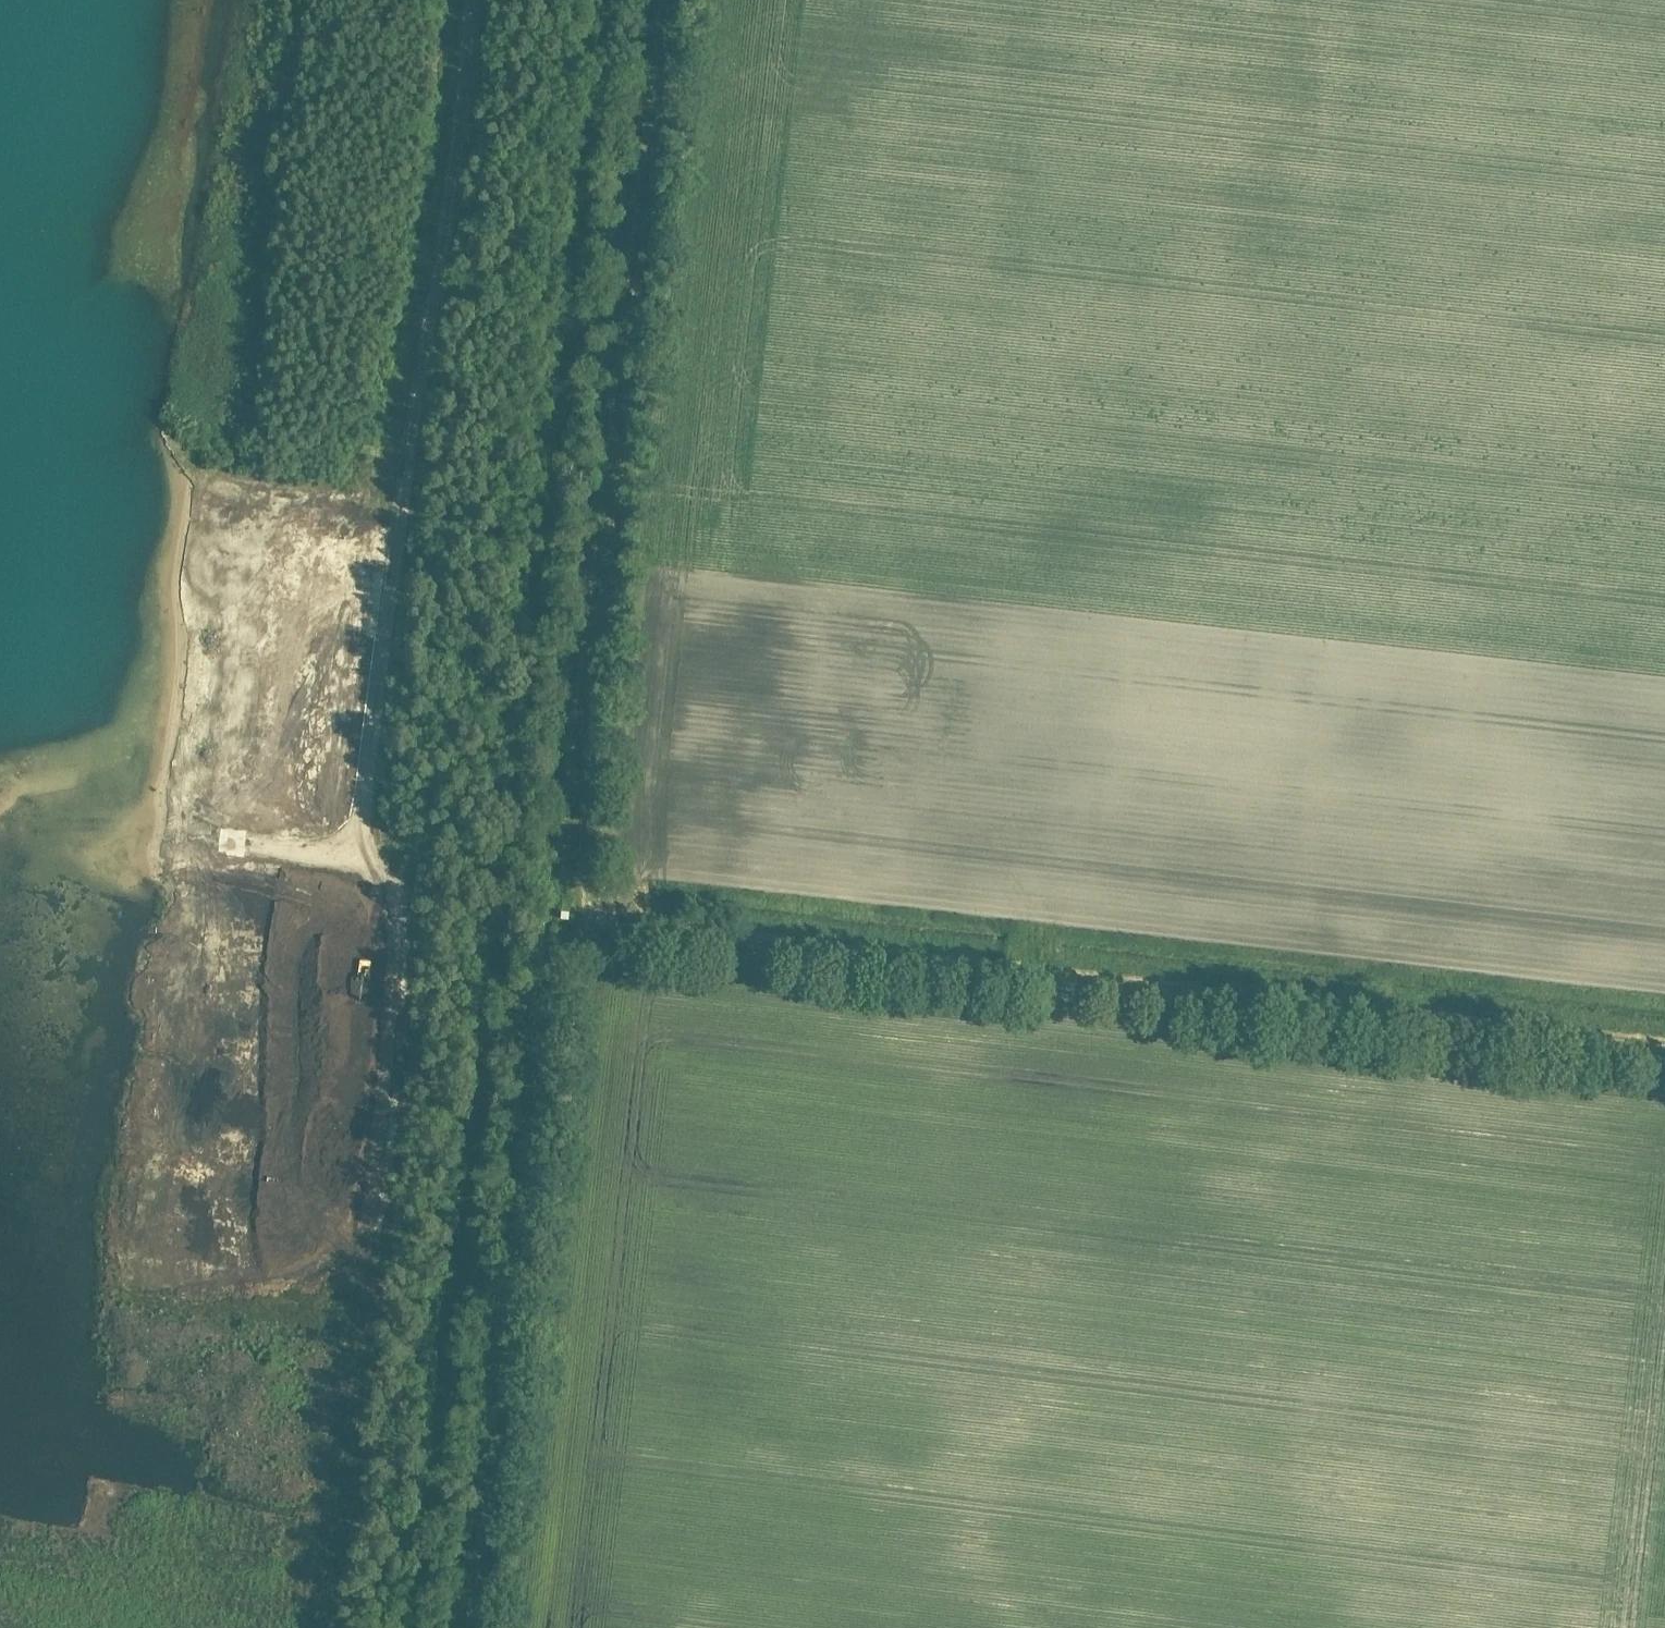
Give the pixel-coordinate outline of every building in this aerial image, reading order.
[(137,318),(155,315),(153,302),(134,305),(137,318)]
